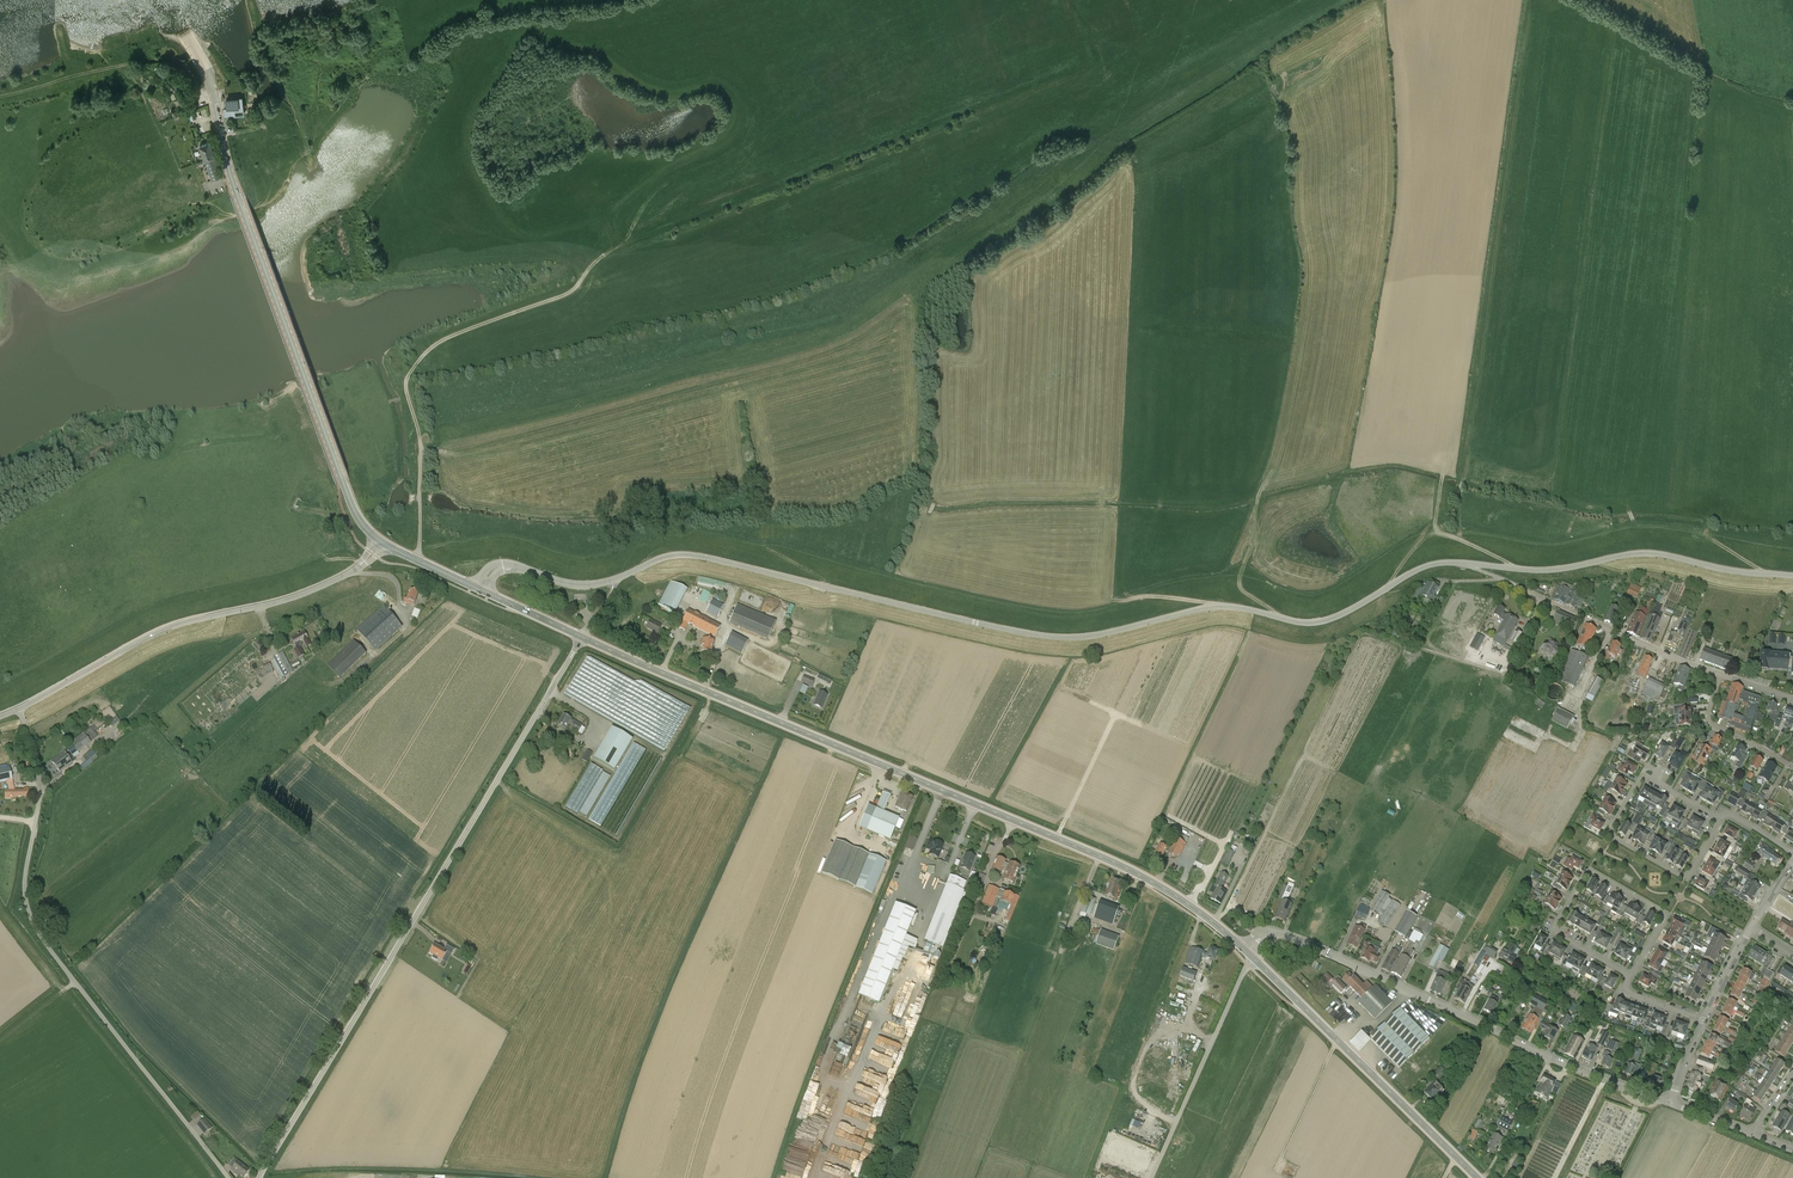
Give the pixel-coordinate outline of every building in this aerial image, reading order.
[(181,96),(180,94),(178,89),(177,88),(174,82),(172,83),(174,89),(173,91),(176,98),(181,96)] [(242,98),(226,100),(226,102),(226,106),(227,109),(224,109),(225,116),(234,115),(233,109),(234,108),(235,115),(243,114),(242,98)] [(221,176),(214,157),(209,142),(199,146),(211,180),(221,176)] [(1421,595),(1432,601),(1435,603),(1438,598),(1434,596),(1438,588),(1428,582),(1421,595)] [(1550,598),(1564,605),(1570,591),(1572,586),(1565,583),(1562,582),(1561,584),(1560,586),(1556,584),(1550,598)] [(670,583),(660,604),(676,612),(687,591),(670,583)] [(1636,598),(1639,592),(1630,587),(1627,594),(1636,598)] [(403,602),(410,605),(413,605),(414,602),(415,602),(419,592),(410,589),(407,598),(405,597),(403,602)] [(1576,606),(1580,607),(1584,598),(1571,592),(1565,605),(1575,609),(1576,606)] [(712,600),(706,612),(718,618),(724,605),(712,600)] [(1611,606),(1604,621),(1613,625),(1619,610),(1622,603),(1614,600),(1612,606),(1611,606)] [(737,604),(729,623),(768,639),(776,620),(737,604)] [(384,606),(357,630),(375,651),(402,626),(384,606)] [(1496,635),(1493,641),(1504,647),(1507,641),(1518,620),(1503,613),(1505,609),(1498,606),(1493,615),(1504,620),(1496,635)] [(412,615),(418,618),(421,609),(415,607),(412,615)] [(708,635),(708,639),(703,638),(701,644),(703,644),(701,651),(711,654),(714,640),(714,638),(721,625),(708,619),(709,618),(702,615),(702,616),(689,609),(679,628),(685,631),(688,624),(708,635)] [(1579,620),(1558,611),(1552,623),(1563,628),(1564,626),(1575,630),(1579,620)] [(1627,632),(1637,637),(1646,618),(1635,613),(1627,632)] [(1544,628),(1550,619),(1542,615),(1537,624),(1544,628)] [(1640,638),(1650,643),(1660,619),(1651,615),(1650,615),(1640,638)] [(650,620),(646,628),(657,633),(661,626),(650,620)] [(1676,645),(1679,637),(1683,639),(1688,626),(1680,623),(1675,635),(1671,634),(1668,642),(1676,645)] [(1585,624),(1576,645),(1587,650),(1596,629),(1585,624)] [(1394,630),(1390,637),(1395,640),(1399,633),(1394,630)] [(304,640),(307,646),(311,644),(304,631),(291,637),(295,644),(296,646),(295,647),(296,648),(294,649),(298,658),(304,654),(300,647),(301,643),(301,642),(304,640)] [(742,653),(749,640),(732,632),(725,645),(742,653)] [(340,678),(366,653),(353,640),(327,665),(340,678)] [(1615,658),(1617,655),(1620,656),(1622,651),(1619,650),(1621,646),(1613,642),(1610,649),(1608,648),(1605,653),(1606,654),(1604,659),(1603,658),(1602,662),(1608,664),(1609,661),(1608,660),(1610,655),(1615,658)] [(1704,649),(1700,660),(1727,670),(1731,659),(1704,649)] [(1588,658),(1571,650),(1557,679),(1574,687),(1588,658)] [(300,665),(293,669),(283,651),(273,657),(274,659),(271,661),(280,679),(294,671),(293,670),(301,666),(300,665)] [(1761,652),(1759,670),(1769,671),(1769,670),(1787,671),(1787,670),(1792,670),(1791,675),(1792,675),(1792,656),(1792,659),(1788,658),(1789,655),(1770,653),(1770,652),(1761,652)] [(1644,678),(1649,668),(1648,668),(1652,660),(1645,657),(1642,664),(1637,662),(1631,675),(1636,678),(1637,675),(1644,678)] [(1674,684),(1679,685),(1685,668),(1679,666),(1674,684)] [(1690,670),(1685,668),(1679,685),(1677,690),(1683,691),(1684,687),(1690,670)] [(812,686),(815,680),(803,675),(801,681),(812,686)] [(829,685),(831,681),(820,676),(818,680),(829,685)] [(1592,702),(1595,697),(1603,681),(1596,677),(1587,693),(1585,698),(1592,702)] [(803,684),(800,691),(806,693),(809,686),(803,684)] [(1553,701),(1554,701),(1556,701),(1557,700),(1558,700),(1559,700),(1559,699),(1560,698),(1561,698),(1562,697),(1562,696),(1562,695),(1563,694),(1563,693),(1563,692),(1563,691),(1563,690),(1562,688),(1562,687),(1561,686),(1560,685),(1558,684),(1557,684),(1556,684),(1555,684),(1554,684),(1552,684),(1551,684),(1550,685),(1549,685),(1549,686),(1548,687),(1547,687),(1547,688),(1546,689),(1546,690),(1546,691),(1546,692),(1546,693),(1546,694),(1546,695),(1547,696),(1547,697),(1548,698),(1549,699),(1550,700),(1551,700),(1553,701)] [(1673,686),(1666,684),(1664,690),(1666,690),(1665,691),(1671,692),(1673,686)] [(1722,718),(1731,721),(1734,714),(1737,704),(1739,698),(1743,687),(1732,684),(1726,703),(1723,702),(1718,717),(1722,718)] [(827,695),(819,692),(813,705),(822,709),(827,695)] [(1734,714),(1731,721),(1736,723),(1734,728),(1749,732),(1760,699),(1743,693),(1741,698),(1739,698),(1737,704),(1746,707),(1743,717),(1734,714)] [(1768,719),(1773,721),(1775,714),(1777,715),(1780,708),(1776,707),(1777,704),(1769,702),(1766,711),(1770,713),(1768,719)] [(1681,706),(1673,706),(1674,718),(1679,718),(1691,717),(1690,709),(1681,710),(1681,706)] [(1785,724),(1788,726),(1792,711),(1792,710),(1786,708),(1784,716),(1783,719),(1787,721),(1785,724)] [(1573,717),(1557,709),(1551,720),(1567,729),(1573,717)] [(1754,721),(1759,723),(1762,715),(1757,713),(1754,721)] [(570,728),(577,733),(582,725),(575,720),(574,721),(571,719),(571,718),(563,714),(557,724),(565,729),(569,722),(572,724),(570,728)] [(112,726),(120,720),(117,716),(109,722),(112,726)] [(1676,726),(1679,726),(1691,725),(1691,717),(1679,718),(1674,718),(1676,726)] [(633,739),(612,727),(593,758),(614,770),(633,739)] [(72,744),(66,749),(62,752),(63,753),(52,762),(60,772),(71,763),(75,760),(72,756),(77,752),(78,753),(91,744),(90,742),(96,737),(90,728),(83,733),(70,742),(72,744)] [(1722,739),(1715,736),(1712,741),(1711,740),(1707,748),(1701,745),(1693,761),(1704,766),(1712,750),(1717,753),(1719,749),(1717,748),(1722,739)] [(1679,738),(1677,742),(1673,748),(1678,751),(1684,740),(1679,738)] [(1672,749),(1673,748),(1677,742),(1673,740),(1670,744),(1667,743),(1665,746),(1661,744),(1654,755),(1662,760),(1669,747),(1672,749)] [(1644,761),(1645,760),(1646,759),(1648,756),(1648,755),(1649,753),(1641,749),(1643,746),(1636,743),(1632,751),(1630,750),(1626,756),(1633,760),(1635,756),(1644,761)] [(1740,760),(1743,755),(1745,751),(1737,746),(1730,757),(1737,761),(1734,767),(1740,770),(1744,762),(1740,760)] [(87,753),(90,758),(98,752),(95,747),(87,753)] [(587,762),(591,754),(587,752),(582,759),(587,762)] [(1675,769),(1676,767),(1678,769),(1686,755),(1681,752),(1679,756),(1675,753),(1669,764),(1670,764),(1670,766),(1675,769)] [(1750,766),(1757,770),(1763,760),(1756,756),(1750,766)] [(92,760),(90,758),(79,767),(80,769),(92,760)] [(1625,775),(1626,772),(1632,775),(1633,774),(1634,773),(1635,772),(1634,771),(1636,768),(1626,762),(1624,767),(1621,765),(1617,771),(1625,775)] [(1777,768),(1767,762),(1759,778),(1768,783),(1777,768)] [(0,768),(0,783),(2,782),(3,786),(8,785),(9,790),(5,790),(5,798),(11,798),(11,796),(29,796),(29,788),(24,788),(24,790),(14,790),(12,780),(13,780),(10,766),(0,768)] [(1680,787),(1687,790),(1693,779),(1689,777),(1691,774),(1685,770),(1681,777),(1684,779),(1680,787)] [(1611,783),(1623,790),(1627,784),(1623,782),(1625,779),(1616,774),(1615,778),(1614,777),(1611,783)] [(1701,789),(1705,781),(1695,776),(1693,779),(1687,790),(1693,794),(1697,787),(1701,789)] [(1700,798),(1706,801),(1712,790),(1709,788),(1711,784),(1705,781),(1701,789),(1704,790),(1700,798)] [(1791,785),(1787,783),(1784,788),(1788,791),(1789,790),(1792,792),(1792,782),(1791,785)] [(1606,792),(1615,797),(1617,794),(1620,796),(1623,790),(1611,783),(1606,792)] [(1752,787),(1745,783),(1743,788),(1749,792),(1752,787)] [(862,800),(860,797),(867,791),(862,785),(855,791),(857,794),(851,799),(854,803),(847,808),(849,811),(862,800)] [(1639,797),(1645,800),(1650,791),(1644,788),(1639,797)] [(1716,792),(1712,790),(1706,801),(1713,805),(1716,799),(1719,801),(1724,792),(1718,789),(1716,792)] [(1732,793),(1726,802),(1735,807),(1736,805),(1739,807),(1743,800),(1746,794),(1741,790),(1737,796),(1732,793)] [(1655,794),(1650,791),(1645,800),(1650,804),(1655,794)] [(890,840),(893,831),(899,816),(884,810),(890,796),(882,792),(867,830),(890,840)] [(901,792),(895,807),(906,812),(913,797),(901,792)] [(1602,804),(1612,810),(1616,804),(1610,801),(1612,798),(1605,794),(1603,797),(1605,798),(1602,804)] [(1655,794),(1650,804),(1656,807),(1661,798),(1655,794)] [(1658,815),(1662,817),(1666,811),(1662,809),(1667,800),(1661,797),(1661,798),(1656,807),(1661,810),(1658,815)] [(1746,802),(1743,800),(1739,807),(1742,808),(1741,810),(1749,815),(1754,806),(1746,801),(1746,802)] [(1609,815),(1612,810),(1602,804),(1599,809),(1597,808),(1595,812),(1602,815),(1603,812),(1609,815)] [(1758,808),(1754,806),(1749,815),(1757,820),(1758,818),(1761,819),(1766,812),(1762,810),(1764,807),(1760,805),(1758,808)] [(1673,806),(1669,812),(1666,811),(1662,817),(1665,819),(1666,818),(1671,821),(1678,809),(1677,808),(1676,807),(1674,806),(1673,806)] [(1671,821),(1677,825),(1675,829),(1678,830),(1683,821),(1680,819),(1684,812),(1683,811),(1682,810),(1680,810),(1678,809),(1671,821)] [(1777,819),(1766,812),(1761,819),(1764,821),(1763,823),(1771,828),(1777,819)] [(1592,822),(1590,826),(1599,832),(1604,825),(1598,821),(1600,818),(1593,814),(1589,820),(1592,822)] [(1618,833),(1624,836),(1628,829),(1632,831),(1635,825),(1640,816),(1637,814),(1630,826),(1624,822),(1618,833)] [(1687,827),(1692,830),(1698,820),(1696,819),(1696,818),(1694,817),(1693,818),(1692,817),(1688,824),(1685,822),(1681,828),(1685,830),(1687,827)] [(1785,825),(1777,819),(1771,828),(1779,833),(1780,831),(1783,833),(1787,827),(1784,825),(1785,825)] [(1700,821),(1698,820),(1692,830),(1698,833),(1696,837),(1699,838),(1703,832),(1700,830),(1704,824),(1703,823),(1703,822),(1701,821),(1700,821)] [(1639,827),(1635,825),(1632,831),(1635,833),(1632,839),(1637,842),(1643,831),(1638,828),(1639,827)] [(1792,842),(1792,830),(1791,828),(1792,827),(1788,825),(1787,827),(1783,833),(1786,835),(1785,837),(1792,842)] [(1724,833),(1723,834),(1729,838),(1728,841),(1735,845),(1736,842),(1733,840),(1737,833),(1728,827),(1726,830),(1725,831),(1724,832),(1724,833)] [(1649,841),(1653,835),(1655,832),(1652,830),(1649,835),(1643,831),(1637,842),(1643,845),(1646,840),(1649,841)] [(1656,837),(1653,835),(1649,841),(1652,843),(1649,849),(1655,852),(1661,842),(1655,838),(1656,837)] [(906,848),(913,851),(918,839),(910,836),(906,848)] [(930,850),(929,854),(938,857),(943,844),(934,841),(929,839),(926,848),(930,850)] [(1178,858),(1186,844),(1176,839),(1172,847),(1165,844),(1164,846),(1160,844),(1155,852),(1163,856),(1165,851),(1169,853),(1168,853),(1178,858)] [(872,894),(886,861),(835,840),(821,873),(872,894)] [(1720,841),(1716,847),(1726,853),(1730,846),(1733,848),(1735,845),(1728,841),(1726,844),(1720,841)] [(1667,851),(1671,845),(1667,843),(1666,845),(1661,842),(1655,852),(1661,855),(1664,850),(1667,851)] [(1762,844),(1756,853),(1776,866),(1780,858),(1773,853),(1774,852),(1762,844)] [(1670,862),(1672,864),(1676,857),(1678,853),(1672,850),(1674,847),(1671,845),(1667,851),(1670,853),(1666,860),(1667,861),(1667,862),(1669,863),(1670,862)] [(1718,857),(1717,860),(1724,864),(1726,861),(1722,859),(1726,853),(1716,847),(1713,853),(1718,857)] [(1227,867),(1234,853),(1228,850),(1221,864),(1227,867)] [(1680,850),(1678,853),(1676,857),(1679,859),(1675,866),(1676,866),(1676,867),(1678,868),(1679,868),(1682,869),(1688,859),(1681,855),(1683,852),(1680,850)] [(966,853),(960,867),(969,871),(975,857),(966,853)] [(1560,864),(1563,860),(1555,855),(1553,860),(1560,864)] [(1005,863),(1006,861),(997,857),(992,869),(1001,873),(1002,872),(1005,873),(1003,878),(1013,882),(1019,866),(1009,862),(1008,864),(1005,863)] [(1570,870),(1572,867),(1578,870),(1579,868),(1581,866),(1580,866),(1582,863),(1572,857),(1570,860),(1567,858),(1563,866),(1570,870)] [(1709,860),(1705,866),(1715,872),(1719,865),(1722,867),(1724,864),(1717,860),(1715,863),(1709,860)] [(1750,871),(1755,864),(1748,860),(1743,867),(1750,871)] [(928,873),(935,874),(936,866),(928,865),(928,873)] [(1708,876),(1706,879),(1713,883),(1715,880),(1712,878),(1715,872),(1705,866),(1702,872),(1708,876)] [(1737,866),(1734,870),(1747,878),(1750,874),(1737,866)] [(1562,873),(1559,879),(1569,885),(1572,879),(1567,876),(1569,872),(1562,869),(1560,872),(1562,873)] [(1221,903),(1227,892),(1222,889),(1228,876),(1221,872),(1215,885),(1216,886),(1210,898),(1221,903)] [(965,881),(950,875),(946,884),(959,889),(959,886),(963,888),(965,881)] [(1111,877),(1104,894),(1117,899),(1123,881),(1111,877)] [(1711,886),(1713,883),(1706,879),(1704,882),(1698,878),(1694,886),(1704,891),(1708,884),(1711,886)] [(1569,885),(1559,879),(1556,884),(1554,883),(1552,886),(1559,890),(1560,887),(1566,890),(1569,885)] [(1590,896),(1593,898),(1597,892),(1594,890),(1598,883),(1597,882),(1597,881),(1595,880),(1594,881),(1592,879),(1591,881),(1590,881),(1589,883),(1589,884),(1586,890),(1592,893),(1590,896)] [(1743,886),(1744,887),(1746,888),(1756,894),(1760,887),(1747,880),(1743,886)] [(1285,922),(1292,905),(1287,902),(1294,885),(1289,883),(1274,917),(1285,922)] [(999,889),(989,885),(982,903),(992,907),(999,889)] [(1601,885),(1597,892),(1593,898),(1595,895),(1601,899),(1599,902),(1602,904),(1606,897),(1603,895),(1607,888),(1606,888),(1606,887),(1604,886),(1603,886),(1601,885)] [(1746,888),(1741,895),(1752,901),(1756,894),(1746,888)] [(1018,897),(999,889),(992,907),(996,909),(998,906),(1008,910),(1005,919),(1008,920),(1018,897)] [(1551,893),(1547,898),(1558,904),(1561,899),(1556,895),(1557,892),(1551,889),(1549,892),(1551,893)] [(1390,896),(1382,890),(1370,909),(1383,916),(1379,922),(1387,927),(1401,905),(1389,898),(1390,896)] [(1609,899),(1606,897),(1602,904),(1606,905),(1607,904),(1612,907),(1618,897),(1613,893),(1609,899)] [(1085,917),(1087,914),(1090,915),(1096,899),(1087,896),(1080,915),(1085,917)] [(1618,897),(1612,907),(1610,911),(1619,916),(1624,907),(1621,905),(1624,900),(1618,897)] [(1558,904),(1547,898),(1544,904),(1542,903),(1541,906),(1547,910),(1549,907),(1554,910),(1558,904)] [(1113,926),(1116,917),(1119,918),(1122,911),(1119,910),(1120,908),(1100,901),(1093,918),(1113,926)] [(878,1003),(903,943),(914,947),(916,940),(906,936),(915,911),(895,903),(858,995),(878,1003)] [(1627,909),(1624,907),(1619,916),(1622,918),(1624,914),(1630,917),(1636,907),(1630,903),(1627,909)] [(1361,905),(1356,915),(1365,919),(1370,909),(1361,905)] [(1636,907),(1630,917),(1636,920),(1635,922),(1638,924),(1642,917),(1638,916),(1642,910),(1636,907)] [(1395,932),(1405,938),(1417,917),(1407,911),(1395,932)] [(1459,911),(1456,917),(1462,920),(1465,914),(1459,911)] [(1572,926),(1578,916),(1579,914),(1575,912),(1574,914),(1572,913),(1567,922),(1572,926)] [(1642,917),(1638,924),(1641,926),(1643,923),(1649,926),(1655,916),(1653,914),(1652,913),(1651,912),(1650,913),(1649,912),(1645,919),(1642,917)] [(1584,919),(1578,916),(1572,926),(1573,926),(1573,925),(1578,928),(1584,919)] [(1585,917),(1584,919),(1578,928),(1584,932),(1589,923),(1587,921),(1588,919),(1585,917)] [(1599,927),(1603,919),(1600,917),(1595,925),(1599,927)] [(1671,925),(1683,932),(1687,926),(1689,927),(1691,923),(1685,920),(1683,924),(1674,919),(1671,925)] [(1792,938),(1792,924),(1790,923),(1789,925),(1782,920),(1777,928),(1785,932),(1784,933),(1792,938)] [(1589,923),(1584,932),(1590,935),(1595,926),(1589,923)] [(1535,938),(1540,927),(1535,924),(1529,935),(1535,938)] [(1352,937),(1348,945),(1356,948),(1365,930),(1355,925),(1350,936),(1352,937)] [(1671,925),(1668,931),(1680,937),(1683,932),(1671,925)] [(1598,945),(1600,946),(1605,936),(1599,933),(1601,930),(1599,928),(1595,935),(1598,936),(1594,943),(1595,944),(1595,945),(1597,946),(1598,945)] [(1713,928),(1711,932),(1715,934),(1712,940),(1724,945),(1726,943),(1724,942),(1726,939),(1719,935),(1721,932),(1713,928)] [(1119,937),(1101,930),(1096,944),(1114,951),(1119,937)] [(1665,936),(1674,941),(1677,943),(1680,937),(1668,931),(1665,936)] [(1611,940),(1605,936),(1600,946),(1601,947),(1601,948),(1603,949),(1604,949),(1605,949),(1609,943),(1612,945),(1618,934),(1615,932),(1611,940)] [(1542,954),(1546,947),(1543,945),(1547,939),(1545,938),(1543,937),(1540,935),(1534,945),(1541,949),(1539,952),(1542,954)] [(1617,957),(1619,957),(1625,948),(1619,945),(1623,938),(1619,936),(1614,946),(1617,947),(1613,954),(1615,955),(1615,956),(1617,957)] [(1671,947),(1674,941),(1665,936),(1662,942),(1671,947)] [(1710,945),(1720,950),(1722,947),(1723,947),(1724,945),(1712,940),(1711,942),(1710,945)] [(1411,960),(1410,959),(1414,951),(1411,949),(1414,944),(1409,941),(1401,954),(1391,973),(1401,978),(1411,960)] [(1367,947),(1361,957),(1369,962),(1370,960),(1376,963),(1380,956),(1377,955),(1380,949),(1369,943),(1367,947)] [(1550,949),(1546,947),(1542,954),(1546,956),(1547,953),(1554,956),(1559,947),(1553,943),(1550,949)] [(444,949),(435,944),(429,953),(433,955),(432,957),(437,960),(438,958),(442,960),(447,951),(451,954),(454,949),(447,945),(444,949)] [(1520,950),(1517,948),(1511,944),(1507,950),(1504,948),(1500,956),(1512,963),(1520,950)] [(1622,960),(1623,960),(1625,961),(1629,954),(1634,957),(1639,948),(1634,945),(1633,948),(1627,944),(1625,948),(1619,957),(1621,958),(1621,959),(1622,960)] [(926,945),(923,952),(924,956),(934,960),(938,950),(932,948),(926,945)] [(1429,966),(1434,969),(1445,948),(1440,945),(1429,966)] [(1703,947),(1702,949),(1719,957),(1720,955),(1718,954),(1720,950),(1710,945),(1708,949),(1703,947)] [(1198,967),(1202,956),(1214,960),(1218,950),(1210,947),(1207,953),(1204,952),(1191,947),(1185,962),(1189,964),(1198,967)] [(1498,951),(1490,947),(1485,955),(1493,959),(1498,951)] [(1560,967),(1561,965),(1565,958),(1562,956),(1566,950),(1559,947),(1554,956),(1560,960),(1557,965),(1560,967)] [(1748,958),(1763,967),(1759,974),(1769,981),(1774,973),(1768,969),(1774,959),(1755,947),(1755,948),(1756,948),(1750,958),(1749,957),(1748,958)] [(1658,949),(1654,955),(1663,960),(1667,955),(1658,949)] [(1718,960),(1719,957),(1702,949),(1701,951),(1706,954),(1704,957),(1714,962),(1716,959),(1718,960)] [(1389,954),(1381,969),(1389,973),(1399,953),(1392,950),(1389,954)] [(1686,955),(1677,950),(1675,953),(1684,958),(1686,955)] [(1481,951),(1474,963),(1478,966),(1486,954),(1481,951)] [(1568,959),(1565,958),(1561,965),(1564,967),(1566,963),(1572,967),(1578,957),(1572,954),(1568,959)] [(1654,955),(1651,961),(1660,966),(1663,960),(1654,955)] [(1571,970),(1580,976),(1584,969),(1581,967),(1584,961),(1578,957),(1572,967),(1571,970)] [(1663,968),(1660,966),(1651,961),(1648,966),(1660,973),(1663,968)] [(1455,969),(1460,972),(1464,964),(1458,962),(1455,969)] [(1699,968),(1711,974),(1712,972),(1711,971),(1712,967),(1702,962),(1700,966),(1699,968)] [(1587,970),(1584,969),(1580,976),(1583,977),(1585,974),(1591,978),(1597,968),(1591,965),(1587,970)] [(1779,975),(1786,979),(1791,971),(1785,967),(1785,966),(1783,969),(1781,972),(1779,975)] [(1596,985),(1599,986),(1603,979),(1600,978),(1603,972),(1597,968),(1591,978),(1598,982),(1596,985)] [(1696,974),(1707,979),(1708,975),(1710,976),(1711,974),(1699,968),(1698,970),(1696,974)] [(1196,973),(1183,969),(1180,978),(1192,982),(1196,973)] [(1346,976),(1340,969),(1335,974),(1338,976),(1333,981),(1335,983),(1333,985),(1341,994),(1345,990),(1346,991),(1350,987),(1362,998),(1358,1002),(1375,1019),(1392,1002),(1375,985),(1373,988),(1367,981),(1363,985),(1354,975),(1353,976),(1349,973),(1346,976)] [(1439,970),(1436,977),(1430,990),(1440,994),(1446,981),(1449,974),(1439,970)] [(1743,970),(1739,976),(1750,982),(1751,982),(1754,975),(1743,970)] [(1693,980),(1705,986),(1706,983),(1705,982),(1707,979),(1696,974),(1694,977),(1693,980)] [(1603,979),(1599,986),(1602,988),(1604,985),(1611,989),(1614,984),(1615,984),(1616,982),(1616,981),(1617,979),(1609,975),(1606,981),(1603,979)] [(1654,985),(1657,980),(1650,976),(1648,979),(1642,976),(1638,983),(1648,988),(1651,984),(1654,985)] [(1739,976),(1736,982),(1745,987),(1746,983),(1749,984),(1750,982),(1739,976)] [(1454,998),(1459,1001),(1467,988),(1466,988),(1469,982),(1465,980),(1462,979),(1456,989),(1458,990),(1454,998)] [(1761,986),(1765,988),(1770,981),(1766,979),(1761,986)] [(1690,986),(1701,991),(1703,987),(1704,988),(1705,986),(1693,980),(1690,986)] [(916,985),(908,981),(893,1014),(902,1018),(916,985)] [(1736,982),(1733,989),(1741,993),(1745,987),(1736,982)] [(1686,983),(1683,989),(1686,991),(1688,991),(1700,997),(1701,995),(1699,994),(1701,991),(1690,986),(1686,983)] [(1465,1003),(1472,990),(1467,988),(1459,1001),(1465,1003)] [(1738,1000),(1741,993),(1733,989),(1730,995),(1738,1000)] [(1699,1000),(1700,997),(1688,991),(1685,997),(1695,1002),(1697,999),(1699,1000)] [(923,993),(910,1034),(914,1036),(927,995),(923,993)] [(1529,1003),(1535,1007),(1543,1011),(1547,1013),(1552,1003),(1540,996),(1539,998),(1533,994),(1529,1003)] [(1500,999),(1498,998),(1492,995),(1489,999),(1484,1010),(1492,1014),(1498,1004),(1497,1004),(1500,999)] [(1753,1008),(1755,1005),(1758,1000),(1754,998),(1751,1003),(1750,1002),(1748,1005),(1753,1008)] [(1618,1015),(1619,1013),(1622,1003),(1623,1003),(1623,1002),(1616,1000),(1613,1009),(1611,1008),(1609,1012),(1618,1015)] [(1725,1006),(1733,1010),(1736,1004),(1728,1000),(1725,1006)] [(1619,1013),(1625,1015),(1629,1005),(1623,1003),(1622,1003),(1619,1013)] [(1630,1020),(1631,1017),(1635,1007),(1629,1005),(1625,1015),(1625,1018),(1630,1020)] [(1730,1017),(1733,1010),(1725,1006),(1722,1013),(1730,1017)] [(1531,1033),(1539,1019),(1543,1011),(1535,1007),(1533,1011),(1532,1010),(1521,1028),(1531,1033)] [(1641,1009),(1635,1007),(1631,1017),(1637,1019),(1641,1009)] [(1369,1037),(1399,1068),(1429,1038),(1400,1008),(1369,1037)] [(1642,1026),(1645,1027),(1648,1020),(1644,1019),(1647,1011),(1641,1009),(1637,1019),(1643,1021),(1642,1026)] [(1645,1027),(1655,1031),(1660,1016),(1658,1015),(1657,1014),(1656,1014),(1654,1014),(1651,1021),(1648,1020),(1645,1027)] [(1559,1025),(1564,1028),(1570,1018),(1565,1015),(1559,1025)] [(1662,1017),(1660,1016),(1655,1031),(1661,1033),(1660,1035),(1664,1036),(1667,1027),(1664,1026),(1666,1018),(1665,1017),(1663,1017),(1662,1017)] [(1716,1024),(1724,1028),(1728,1021),(1720,1017),(1716,1024)] [(1546,1030),(1543,1036),(1552,1040),(1557,1031),(1548,1026),(1549,1024),(1544,1021),(1541,1027),(1546,1030)] [(1671,1032),(1677,1034),(1681,1024),(1679,1023),(1679,1022),(1677,1021),(1676,1022),(1675,1021),(1672,1029),(1669,1027),(1665,1038),(1669,1039),(1671,1032)] [(885,1029),(891,1032),(894,1026),(887,1023),(885,1029)] [(1681,1024),(1677,1034),(1676,1038),(1685,1041),(1687,1037),(1684,1036),(1687,1026),(1686,1025),(1684,1024),(1683,1024),(1681,1024)] [(1721,1034),(1724,1028),(1716,1024),(1713,1030),(1721,1034)] [(1604,1031),(1597,1044),(1599,1045),(1603,1047),(1609,1034),(1604,1031)] [(1370,1041),(1361,1032),(1350,1044),(1359,1052),(1370,1041)] [(1780,1042),(1788,1047),(1792,1042),(1792,1038),(1786,1033),(1780,1042)] [(1708,1041),(1715,1045),(1719,1039),(1711,1034),(1708,1041)] [(1573,1035),(1564,1053),(1575,1059),(1584,1041),(1573,1035)] [(1615,1052),(1618,1043),(1609,1040),(1606,1048),(1615,1052)] [(1708,1041),(1704,1047),(1712,1051),(1715,1053),(1714,1055),(1718,1057),(1720,1053),(1716,1051),(1717,1050),(1714,1048),(1715,1045),(1708,1041)] [(1789,1048),(1788,1047),(1780,1042),(1775,1051),(1784,1057),(1784,1056),(1783,1056),(1786,1051),(1787,1051),(1789,1048)] [(839,1054),(847,1057),(851,1048),(838,1043),(836,1048),(841,1050),(839,1054)] [(1591,1062),(1599,1045),(1597,1044),(1595,1047),(1589,1044),(1582,1056),(1587,1058),(1586,1059),(1591,1062)] [(1708,1058),(1712,1051),(1704,1047),(1701,1054),(1708,1058)] [(1636,1055),(1635,1060),(1638,1061),(1642,1050),(1638,1049),(1638,1050),(1634,1048),(1632,1054),(1636,1055)] [(862,1077),(886,1085),(888,1080),(894,1082),(898,1069),(893,1067),(894,1063),(885,1060),(886,1056),(873,1051),(870,1060),(886,1065),(883,1075),(869,1070),(868,1073),(864,1072),(862,1077)] [(1604,1057),(1601,1065),(1610,1068),(1613,1060),(1609,1058),(1611,1053),(1604,1051),(1602,1056),(1604,1057)] [(1696,1064),(1713,1070),(1715,1063),(1699,1058),(1696,1064)] [(1773,1066),(1780,1071),(1784,1064),(1777,1060),(1773,1066)] [(842,1064),(834,1061),(831,1069),(839,1072),(842,1064)] [(1633,1077),(1634,1072),(1638,1073),(1640,1066),(1631,1062),(1630,1065),(1628,1064),(1624,1074),(1633,1077)] [(1647,1079),(1650,1080),(1649,1083),(1659,1086),(1661,1079),(1653,1077),(1658,1065),(1652,1063),(1648,1075),(1649,1075),(1647,1079)] [(1700,1088),(1702,1082),(1700,1081),(1702,1076),(1700,1075),(1702,1068),(1696,1066),(1694,1073),(1692,1072),(1686,1089),(1689,1090),(1688,1091),(1692,1093),(1693,1091),(1696,1092),(1698,1087),(1700,1088)] [(1773,1066),(1769,1072),(1776,1077),(1780,1071),(1773,1066)] [(1441,1067),(1434,1074),(1439,1079),(1446,1072),(1441,1067)] [(1754,1076),(1758,1079),(1760,1076),(1756,1073),(1753,1071),(1750,1069),(1748,1072),(1751,1074),(1751,1075),(1754,1076)] [(1769,1072),(1765,1078),(1772,1083),(1776,1077),(1769,1072)] [(1734,1089),(1737,1083),(1740,1077),(1735,1074),(1732,1080),(1730,1079),(1727,1085),(1734,1089)] [(1541,1082),(1535,1092),(1547,1098),(1556,1081),(1543,1075),(1540,1081),(1541,1082)] [(1765,1078),(1761,1085),(1768,1089),(1772,1083),(1765,1078)] [(1717,1080),(1708,1094),(1720,1101),(1729,1088),(1717,1080)] [(1435,1081),(1424,1092),(1433,1101),(1444,1090),(1435,1081)] [(1761,1085),(1757,1091),(1764,1096),(1768,1089),(1761,1085)] [(1760,1102),(1764,1096),(1757,1091),(1755,1089),(1752,1093),(1754,1095),(1753,1097),(1760,1102)] [(1733,1113),(1738,1105),(1735,1102),(1736,1101),(1734,1099),(1736,1096),(1732,1093),(1731,1093),(1728,1098),(1731,1100),(1726,1108),(1733,1113)] [(805,1098),(800,1116),(802,1116),(804,1110),(809,1112),(812,1100),(805,1098)] [(1747,1099),(1744,1103),(1747,1104),(1740,1115),(1749,1120),(1755,1110),(1751,1107),(1752,1106),(1750,1105),(1752,1102),(1747,1099)] [(1781,1111),(1772,1127),(1781,1132),(1790,1116),(1781,1111)] [(1513,1122),(1502,1116),(1497,1126),(1508,1131),(1513,1122)] [(1785,1130),(1792,1135),(1792,1116),(1785,1130)] [(194,1124),(202,1135),(211,1128),(202,1118),(194,1124)] [(1478,1132),(1472,1129),(1468,1137),(1473,1140),(1478,1132)] [(1494,1133),(1486,1149),(1493,1153),(1498,1145),(1499,1146),(1503,1138),(1494,1133)] [(237,1161),(232,1168),(244,1177),(249,1170),(237,1161)]
